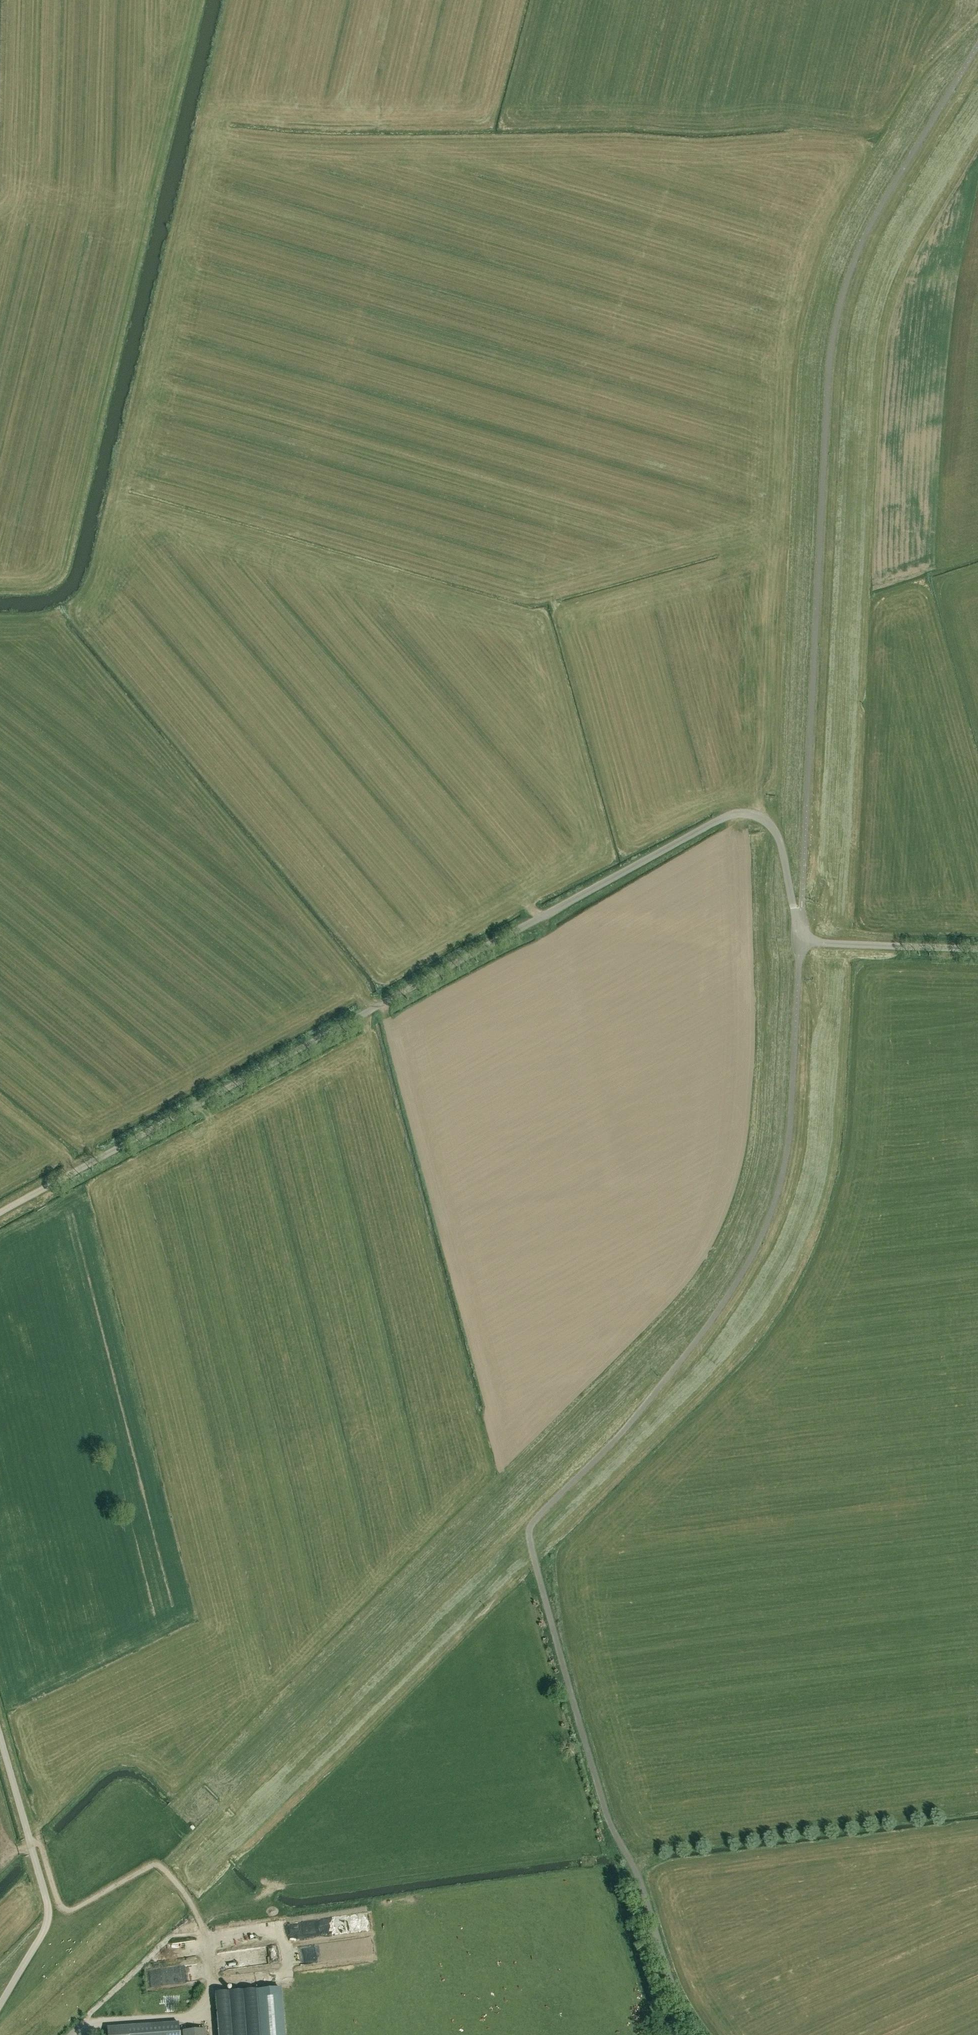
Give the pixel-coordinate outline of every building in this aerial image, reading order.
[(873,238),(880,236),(881,239),(896,236),(894,229),(872,234),(873,238)] [(850,259),(840,263),(842,268),(852,265),(850,259)] [(193,1889),(204,1884),(201,1877),(189,1882),(193,1889)] [(216,1991),(219,2034),(261,2034),(258,1989),(216,1991)] [(179,2023),(128,2027),(107,2028),(108,2034),(180,2034),(179,2023)]
